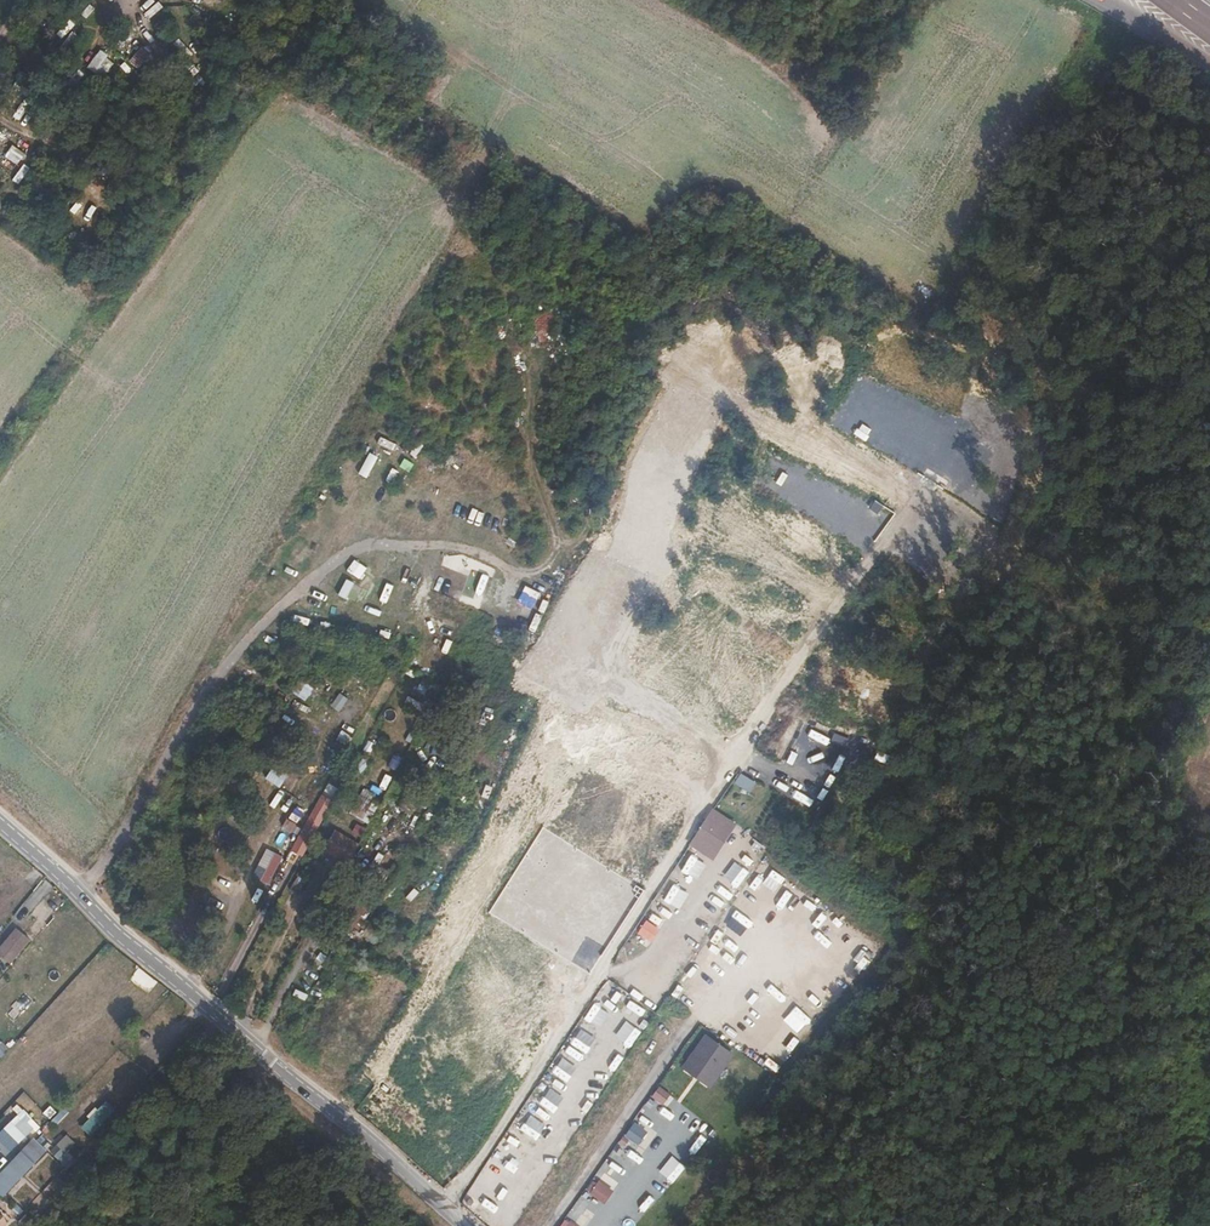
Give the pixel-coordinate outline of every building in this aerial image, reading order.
[(737,825),(712,809),(689,846),(713,861),(737,825)] [(23,926),(19,923),(0,946),(0,954),(23,926)] [(31,933),(23,926),(0,954),(9,961),(31,933)] [(704,1034),(681,1068),(710,1088),(734,1054),(704,1034)] [(647,1132),(634,1123),(625,1136),(638,1145),(647,1132)] [(4,1169),(15,1178),(41,1151),(31,1141),(4,1169)] [(0,1173),(0,1194),(15,1178),(4,1169),(0,1173)]
